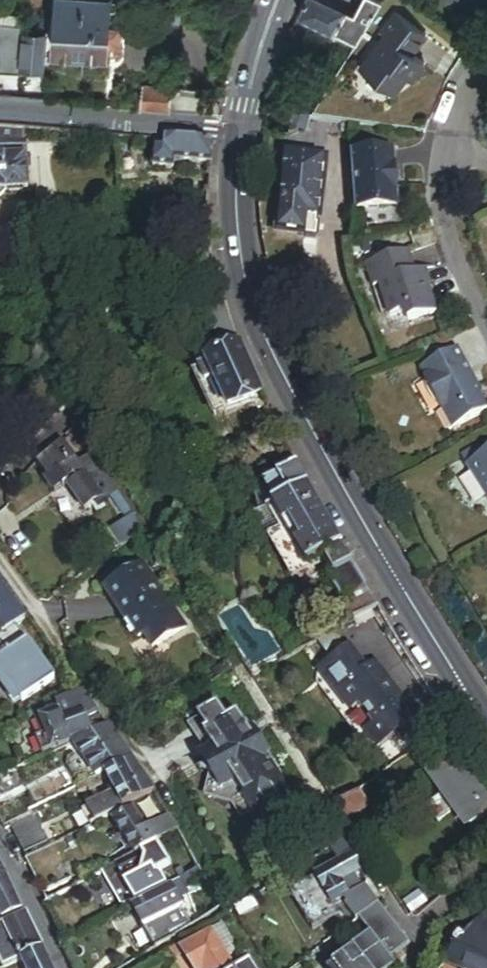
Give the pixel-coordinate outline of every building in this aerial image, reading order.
[(121,33),(122,14),(110,13),(111,6),(111,1),(106,1),(92,0),(57,0),(55,36),(108,39),(109,32),(121,33)] [(301,17),(334,29),(336,27),(350,6),(335,0),(334,0),(333,0),(309,0),(301,17)] [(364,0),(335,0),(350,6),(361,9),(364,0)] [(360,35),(383,0),(364,0),(361,9),(350,6),(336,27),(360,35)] [(110,13),(122,14),(117,7),(111,6),(110,13)] [(428,34),(398,11),(385,28),(387,31),(362,63),(396,90),(409,75),(415,79),(427,62),(415,51),(428,34)] [(23,67),(42,68),(45,30),(19,29),(19,23),(6,22),(4,61),(23,63),(23,67)] [(174,87),(144,84),(141,109),(171,112),(174,87)] [(26,191),(25,129),(0,127),(0,197),(4,192),(26,191)] [(177,162),(213,164),(214,145),(156,140),(155,168),(177,169),(177,162)] [(398,147),(356,150),(360,208),(402,206),(398,147)] [(318,217),(321,217),(325,181),(287,176),(281,233),(307,236),(306,239),(318,240),(320,227),(317,227),(318,217)] [(373,292),(380,289),(396,330),(439,313),(422,272),(415,275),(406,254),(364,270),(373,292)] [(212,281),(216,285),(221,279),(220,273),(212,281)] [(380,289),(373,292),(389,333),(396,330),(380,289)] [(243,347),(233,319),(226,294),(200,311),(211,335),(221,330),(231,356),(221,361),(211,366),(231,412),(264,397),(243,347)] [(221,361),(231,356),(221,330),(211,335),(221,361)] [(423,369),(455,428),(486,411),(486,402),(472,373),(475,371),(462,347),(423,369)] [(217,418),(231,412),(211,366),(197,371),(217,418)] [(66,482),(70,488),(101,466),(94,454),(80,463),(62,439),(37,464),(46,477),(43,479),(52,491),(66,482)] [(469,464),(486,494),(486,453),(469,464)] [(279,505),(311,487),(300,465),(267,485),(279,505)] [(106,504),(120,495),(101,466),(70,488),(86,510),(103,499),(106,504)] [(274,507),(279,505),(267,485),(257,491),(264,512),(274,507)] [(346,548),(339,535),(318,499),(311,487),(279,505),(274,507),(296,549),(290,552),(305,577),(327,564),(336,578),(331,581),(342,601),(368,586),(346,548)] [(296,583),(305,577),(290,552),(296,549),(274,507),(264,512),(258,516),(296,583)] [(126,545),(145,532),(129,508),(125,511),(125,521),(115,529),(126,545)] [(423,550),(414,555),(422,569),(431,564),(423,550)] [(106,589),(127,620),(123,623),(132,637),(135,634),(138,639),(145,634),(155,648),(187,625),(145,563),(106,589)] [(27,615),(6,588),(0,580),(0,618),(7,628),(16,622),(27,615)] [(243,608),(223,621),(256,673),(284,655),(270,634),(257,630),(243,608)] [(46,665),(57,657),(27,615),(16,622),(41,659),(46,665)] [(41,659),(16,622),(7,628),(10,632),(0,638),(0,653),(16,677),(41,659)] [(420,748),(434,736),(387,674),(368,670),(363,674),(353,660),(359,656),(351,645),(321,668),(338,691),(333,695),(343,707),(348,709),(351,714),(357,710),(371,726),(364,732),(378,749),(398,735),(403,741),(410,735),(420,748)] [(368,670),(370,669),(359,656),(353,660),(363,674),(368,670)] [(333,695),(338,691),(321,668),(315,671),(333,695)] [(76,696),(85,692),(76,680),(70,683),(76,696)] [(82,713),(95,706),(85,692),(76,696),(74,697),(82,713)] [(272,759),(239,710),(229,717),(219,702),(195,718),(216,750),(208,755),(213,764),(200,772),(226,782),(232,790),(239,785),(271,832),(301,811),(268,762),(272,759)] [(364,732),(371,726),(357,710),(351,714),(364,732)] [(45,754),(91,733),(82,713),(78,715),(73,717),(64,722),(59,713),(39,722),(41,727),(45,735),(37,738),(45,754)] [(105,773),(133,758),(110,724),(76,742),(98,777),(99,777),(105,773)] [(37,738),(45,735),(41,727),(34,730),(37,738)] [(457,748),(431,766),(468,821),(486,808),(486,793),(457,748)] [(115,813),(154,792),(133,758),(105,773),(114,791),(107,794),(105,801),(111,812),(115,813)] [(21,784),(15,771),(0,779),(0,795),(21,784)] [(90,788),(91,791),(103,785),(99,777),(98,777),(87,783),(90,788)] [(81,786),(83,792),(90,788),(87,783),(81,786)] [(365,792),(339,808),(350,825),(375,812),(365,792)] [(105,801),(107,794),(91,803),(100,821),(115,813),(111,812),(105,801)] [(96,823),(100,821),(91,803),(86,806),(96,823)] [(169,836),(175,833),(165,819),(158,823),(148,808),(137,813),(133,808),(114,821),(124,837),(129,844),(136,853),(169,836)] [(29,851),(53,838),(38,809),(14,822),(29,851)] [(191,873),(200,868),(179,831),(175,833),(169,836),(191,873)] [(125,847),(129,844),(124,837),(120,840),(125,847)] [(62,841),(34,855),(52,890),(80,876),(62,841)] [(345,862),(354,855),(346,842),(336,849),(345,862)] [(335,907),(362,889),(354,878),(364,871),(354,855),(345,862),(317,880),(335,907)] [(137,904),(167,887),(159,874),(155,875),(144,858),(122,870),(124,875),(121,879),(137,904)] [(137,904),(121,879),(124,875),(122,870),(118,863),(105,870),(129,909),(133,907),(137,904)] [(174,930),(193,919),(184,904),(186,903),(179,892),(205,877),(200,868),(191,873),(167,887),(137,904),(133,907),(146,926),(164,915),(174,930)] [(23,908),(6,872),(0,875),(0,916),(1,919),(23,908)] [(335,907),(317,880),(292,897),(315,931),(340,914),(335,907)] [(349,906),(361,921),(381,906),(369,892),(349,906)] [(408,949),(381,906),(361,921),(359,922),(374,944),(337,967),(390,967),(387,963),(408,949)] [(21,960),(43,949),(25,914),(4,924),(21,960)] [(146,926),(158,946),(177,935),(174,930),(164,915),(146,926)] [(469,940),(465,937),(457,945),(462,949),(454,958),(466,967),(486,967),(486,917),(469,940)] [(21,960),(4,924),(2,921),(0,922),(0,951),(8,967),(21,960)] [(238,950),(223,925),(180,950),(186,959),(191,967),(235,967),(228,957),(238,950)] [(43,949),(21,960),(26,967),(52,967),(43,949)] [(186,959),(180,950),(172,956),(177,965),(186,959)] [(253,957),(237,967),(260,967),(253,957)]
